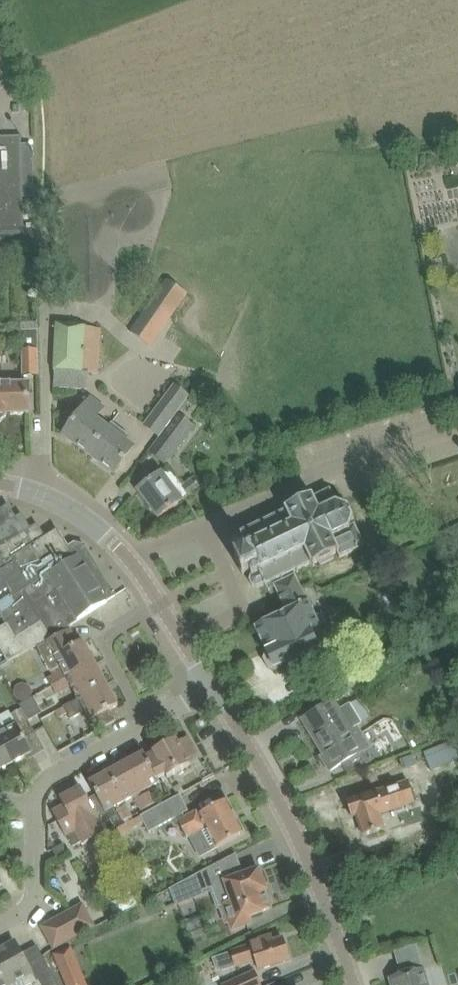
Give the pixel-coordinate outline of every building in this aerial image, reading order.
[(24,235),(23,198),(22,144),(22,136),(0,137),(0,235),(24,235)] [(33,144),(22,144),(23,198),(34,198),(33,144)] [(167,278),(149,304),(170,319),(188,293),(167,278)] [(54,387),(74,388),(87,389),(88,374),(96,375),(100,329),(57,326),(54,387)] [(38,338),(22,338),(22,376),(39,376),(38,338)] [(1,422),(6,416),(7,414),(29,414),(29,383),(0,384),(0,422),(1,422)] [(176,384),(145,425),(158,435),(189,394),(176,384)] [(91,399),(75,419),(63,435),(89,454),(108,428),(96,419),(103,408),(91,399)] [(181,414),(151,453),(165,464),(195,425),(181,414)] [(108,428),(89,454),(115,473),(134,448),(124,440),(128,435),(112,422),(108,428)] [(162,473),(154,479),(138,491),(158,518),(200,487),(193,477),(175,490),(162,473)] [(275,588),(285,609),(306,599),(293,572),(310,564),(311,565),(318,561),(320,565),(334,558),(332,555),(337,552),(339,558),(364,545),(354,525),(349,528),(352,518),(348,510),(336,502),(330,490),(314,498),(314,497),(313,497),(309,490),(298,496),(299,499),(291,503),(293,507),(288,509),(287,507),(285,508),(286,510),(285,511),(286,512),(273,518),(272,516),(271,517),(272,519),(258,526),(257,524),(255,525),(256,527),(243,533),(241,531),(240,532),(241,534),(240,534),(240,535),(234,538),(233,543),(235,549),(241,551),(243,555),(235,559),(243,574),(250,571),(252,575),(250,581),(253,586),(258,588),(264,585),(266,587),(267,587),(269,591),(275,588)] [(7,590),(11,596),(12,598),(11,599),(13,604),(0,612),(7,622),(4,624),(5,625),(0,628),(0,650),(7,663),(36,647),(116,596),(84,546),(75,544),(69,548),(58,530),(42,540),(34,527),(26,532),(8,505),(0,510),(0,578),(7,590)] [(11,596),(0,602),(0,611),(0,612),(13,604),(11,599),(12,598),(11,596)] [(306,599),(285,609),(287,613),(256,627),(268,651),(267,652),(264,660),(268,668),(276,670),(319,650),(319,649),(328,645),(320,628),(321,628),(308,603),(306,599)] [(71,629),(38,648),(50,671),(60,666),(63,670),(48,678),(52,687),(95,663),(84,641),(79,644),(71,629)] [(7,671),(26,702),(39,694),(19,663),(7,671)] [(95,663),(52,687),(57,694),(71,686),(79,699),(107,684),(95,663)] [(351,676),(330,688),(336,699),(358,686),(351,676)] [(79,699),(55,712),(59,719),(67,714),(68,715),(69,715),(71,717),(85,710),(96,732),(116,721),(110,710),(119,706),(107,684),(79,699)] [(333,701),(303,719),(325,755),(360,733),(356,726),(362,722),(350,703),(338,710),(333,701)] [(0,730),(0,742),(12,764),(33,753),(25,738),(35,732),(25,715),(23,709),(12,715),(16,722),(0,730)] [(325,755),(322,756),(331,771),(360,753),(369,748),(360,733),(325,755)] [(154,753),(147,757),(159,780),(167,776),(168,778),(169,777),(173,775),(185,769),(191,765),(187,759),(198,754),(188,736),(178,742),(177,740),(171,743),(155,751),(153,752),(154,753)] [(432,771),(457,761),(457,744),(456,739),(424,752),(432,771)] [(12,764),(0,742),(0,770),(12,764)] [(369,748),(360,753),(367,764),(376,759),(369,748)] [(144,753),(126,763),(142,792),(160,782),(159,780),(147,757),(144,753)] [(126,763),(108,773),(124,802),(142,792),(126,763)] [(108,773),(90,783),(99,800),(106,812),(124,802),(108,773)] [(409,782),(366,795),(347,802),(352,817),(357,815),(364,836),(384,830),(380,815),(416,803),(409,782)] [(66,837),(68,836),(73,845),(81,840),(83,843),(105,831),(82,787),(61,799),(64,806),(53,812),(66,837)] [(153,791),(143,796),(149,807),(158,802),(153,791)] [(180,795),(141,816),(150,832),(176,818),(177,821),(185,816),(183,813),(189,811),(180,795)] [(143,796),(135,801),(141,812),(149,807),(143,796)] [(245,833),(228,800),(210,810),(200,815),(198,811),(179,822),(187,838),(190,836),(201,856),(245,833)] [(126,806),(116,811),(122,822),(132,817),(126,806)] [(63,845),(53,850),(59,861),(69,855),(63,845)] [(208,868),(172,888),(177,901),(212,887),(220,907),(226,904),(234,928),(252,922),(250,916),(270,909),(264,891),(267,890),(265,886),(268,883),(264,874),(261,873),(259,869),(230,880),(229,876),(212,882),(208,868)] [(117,914),(139,902),(133,892),(111,903),(117,914)] [(54,949),(95,927),(83,905),(42,927),(54,949)] [(252,945),(213,957),(215,966),(222,969),(236,965),(236,966),(256,960),(259,970),(290,960),(283,938),(273,942),(271,936),(251,943),(252,945)] [(0,950),(0,962),(12,984),(22,979),(25,984),(30,984),(37,982),(15,942),(0,950)] [(84,975),(72,947),(53,954),(65,983),(84,975)] [(0,962),(0,984),(11,984),(12,984),(0,962)] [(37,973),(43,984),(59,984),(49,967),(37,973)] [(391,984),(429,984),(424,968),(389,978),(391,984)] [(255,971),(223,984),(261,984),(255,971)]
